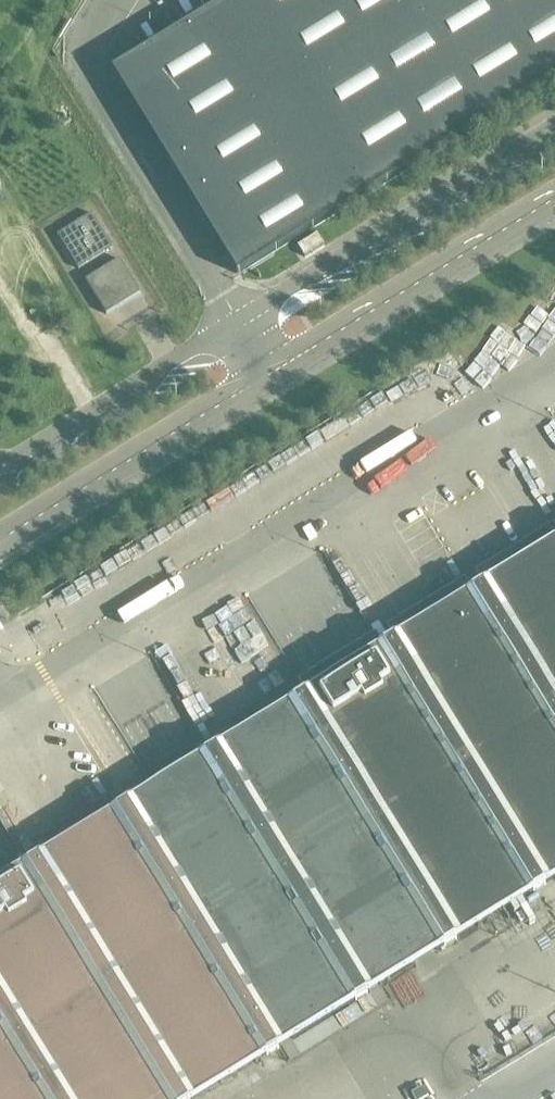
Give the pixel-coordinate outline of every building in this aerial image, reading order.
[(113,71),(137,109),(232,264),(238,275),(241,273),(554,80),(554,0),(229,0),(207,14),(113,71)] [(57,235),(78,269),(113,248),(92,213),(57,235)] [(304,257),(324,245),(318,236),(298,248),(304,257)] [(86,281),(107,315),(141,294),(120,259),(86,281)]
